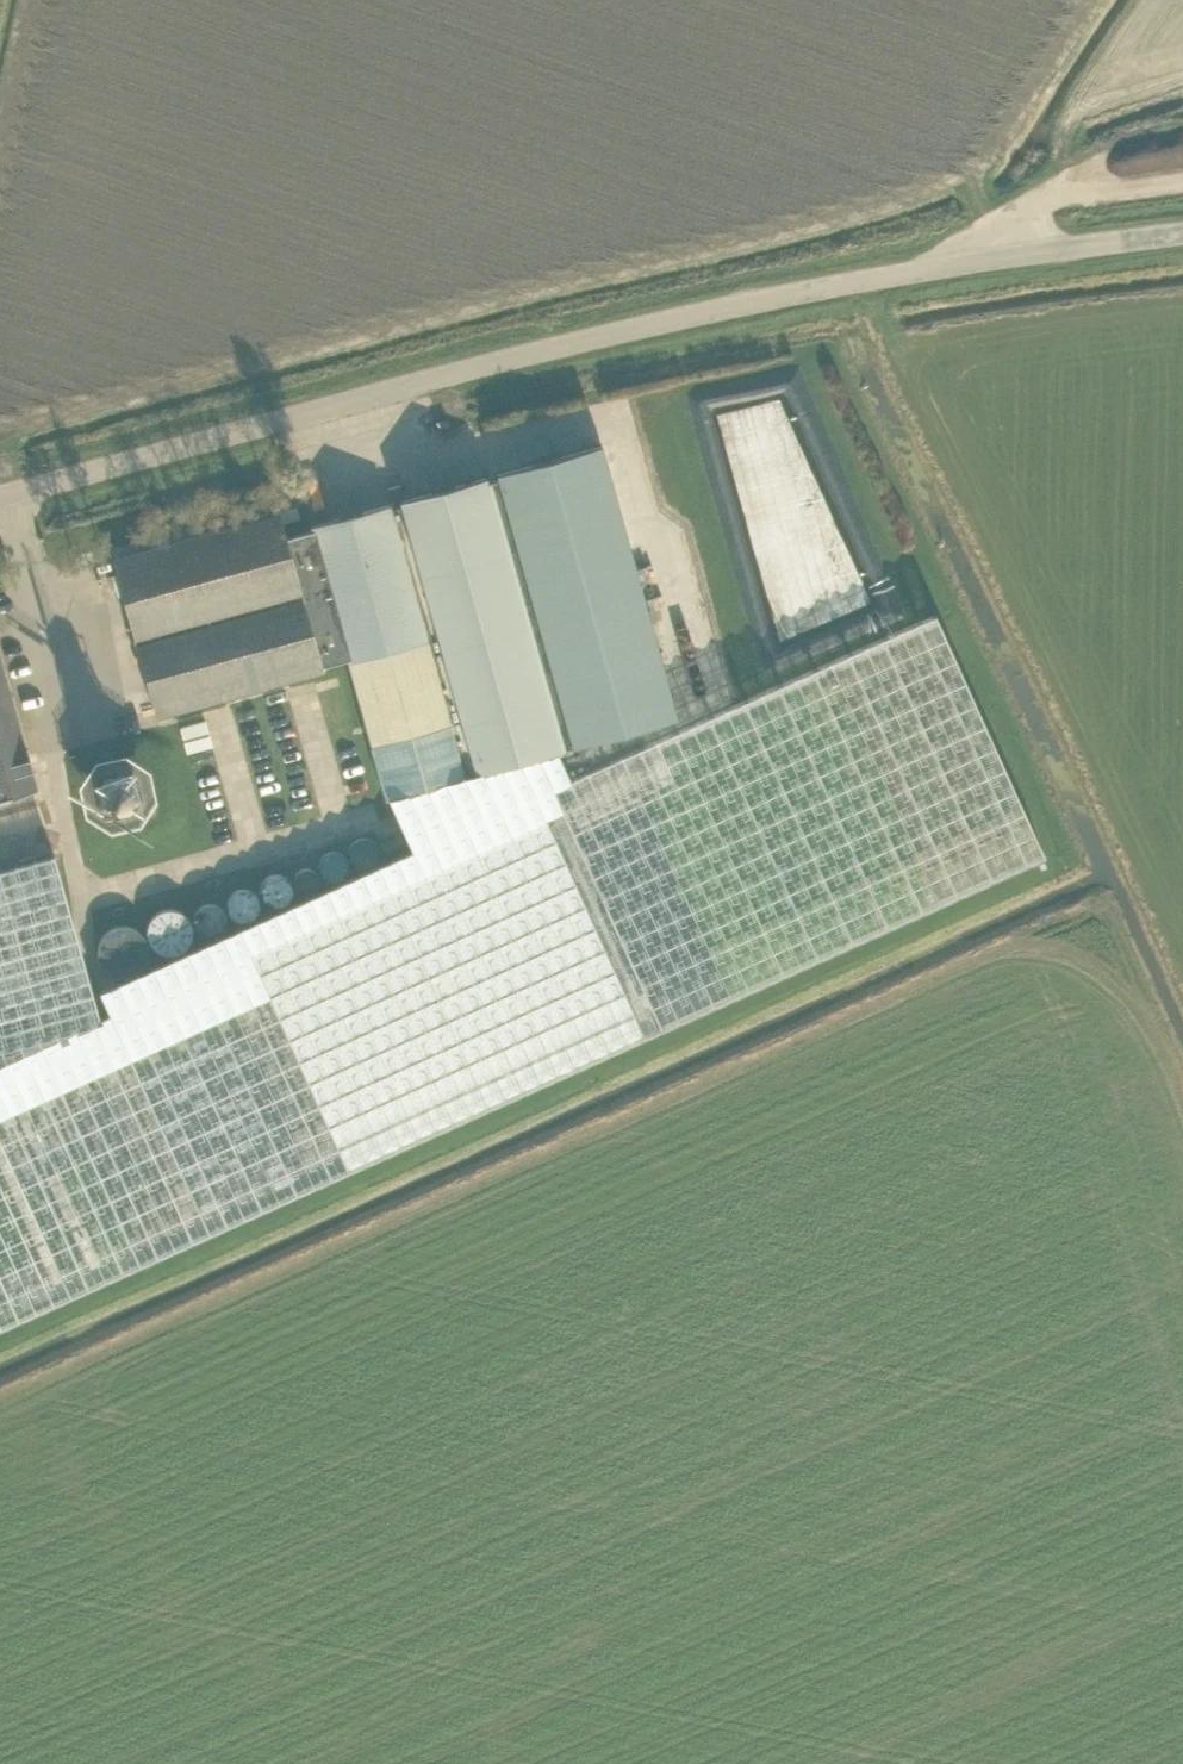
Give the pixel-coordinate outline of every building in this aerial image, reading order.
[(757,678),(697,466),(627,486),(685,698),(757,678)] [(281,515),(113,561),(157,718),(324,671),(323,667),(348,660),(388,800),(390,799),(412,850),(100,991),(110,1013),(100,1017),(54,854),(0,870),(0,1326),(1045,855),(936,614),(571,779),(558,751),(563,750),(487,478),(401,502),(402,507),(392,510),(390,505),(312,527),(313,531),(288,538),(281,515)] [(677,708),(616,488),(579,499),(640,718),(677,708)] [(573,501),(535,511),(599,740),(636,730),(573,501)] [(2,667),(0,658),(0,795),(34,785),(21,732),(27,730),(22,712),(15,714),(2,667)] [(89,743),(154,724),(144,690),(79,709),(89,743)] [(99,805),(114,815),(131,811),(142,796),(138,779),(123,769),(105,773),(96,788),(99,805)] [(344,825),(348,839),(393,825),(389,812),(344,825)] [(274,875),(265,891),(284,902),(293,886),(274,875)] [(236,913),(258,908),(253,888),(232,893),(236,913)] [(191,913),(153,914),(155,948),(192,947),(191,913)]
